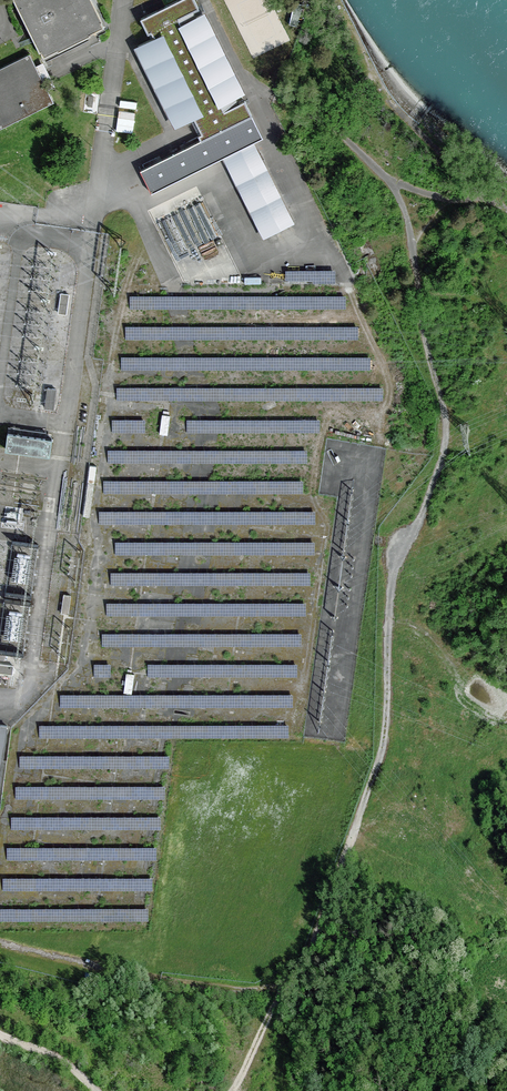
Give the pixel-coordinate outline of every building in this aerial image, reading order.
[(38,50),(39,50),(42,56),(102,26),(99,20),(101,19),(91,0),(12,0),(38,50)] [(252,114),(244,100),(238,102),(192,10),(198,7),(194,0),(175,0),(140,18),(147,32),(150,31),(201,133),(197,135),(200,139),(252,114)] [(0,67),(0,128),(52,102),(28,53),(0,67)] [(150,194),(264,139),(252,114),(200,139),(138,169),(150,194)] [(172,245),(180,258),(209,241),(220,235),(213,224),(212,218),(207,210),(205,201),(194,204),(179,212),(172,214),(163,219),(166,231),(170,237),(172,245)] [(69,294),(61,293),(58,313),(67,314),(69,294)] [(56,388),(48,387),(45,407),(54,408),(56,388)] [(163,414),(160,433),(167,434),(170,415),(163,414)] [(7,431),(5,449),(50,455),(52,437),(7,431)] [(71,595),(64,594),(61,613),(68,614),(71,595)] [(0,664),(0,673),(12,674),(13,666),(0,664)] [(124,693),(131,694),(134,675),(126,673),(124,693)]
